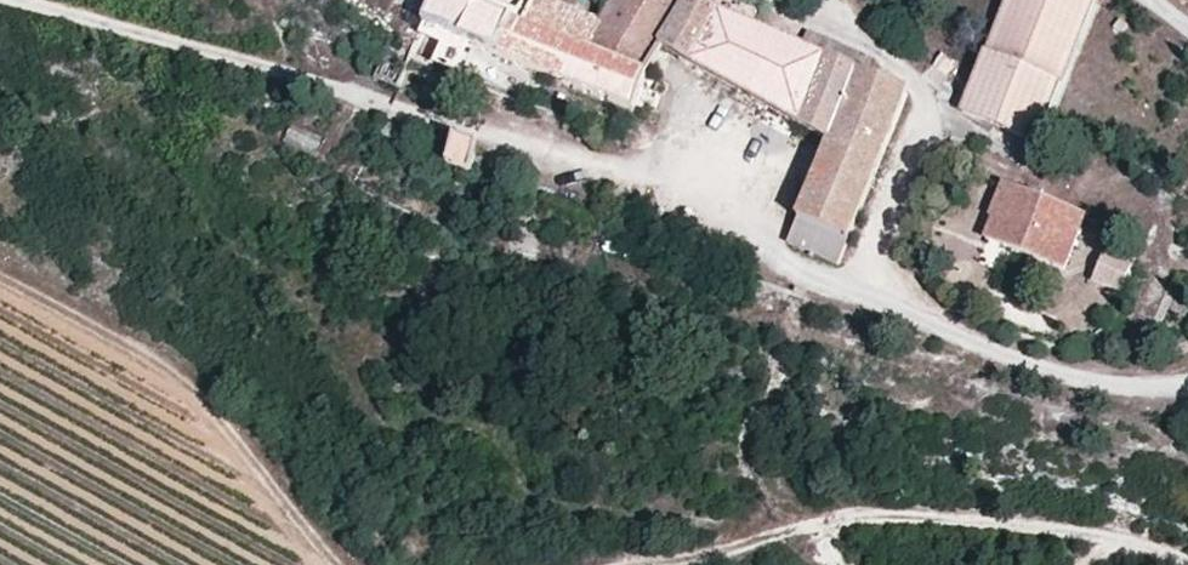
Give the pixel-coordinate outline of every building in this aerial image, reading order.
[(405,59),(430,70),(445,38),(631,120),(645,88),(644,88),(655,63),(832,141),(882,163),(910,100),(863,79),(870,65),(809,38),(801,55),(757,35),(711,15),(695,8),(677,0),(611,0),(599,26),(541,0),(431,0),(405,59)] [(962,113),(1034,144),(1096,0),(1011,0),(962,113)] [(717,1),(711,15),(757,35),(763,21),(717,1)] [(382,48),(369,76),(392,87),(405,59),(382,48)] [(645,88),(631,120),(636,122),(641,112),(647,115),(652,105),(647,103),(652,92),(645,88)] [(447,132),(436,158),(462,169),(473,143),(447,132)] [(882,163),(832,141),(796,221),(846,243),(882,163)] [(516,189),(529,194),(536,183),(521,178),(516,189)] [(1083,214),(996,182),(985,210),(990,216),(980,236),(1058,269),(1083,214)] [(846,243),(796,221),(785,246),(835,268),(846,243)] [(1090,281),(1117,290),(1127,265),(1100,254),(1090,281)] [(1168,275),(1152,268),(1135,307),(1153,316),(1168,275)]
